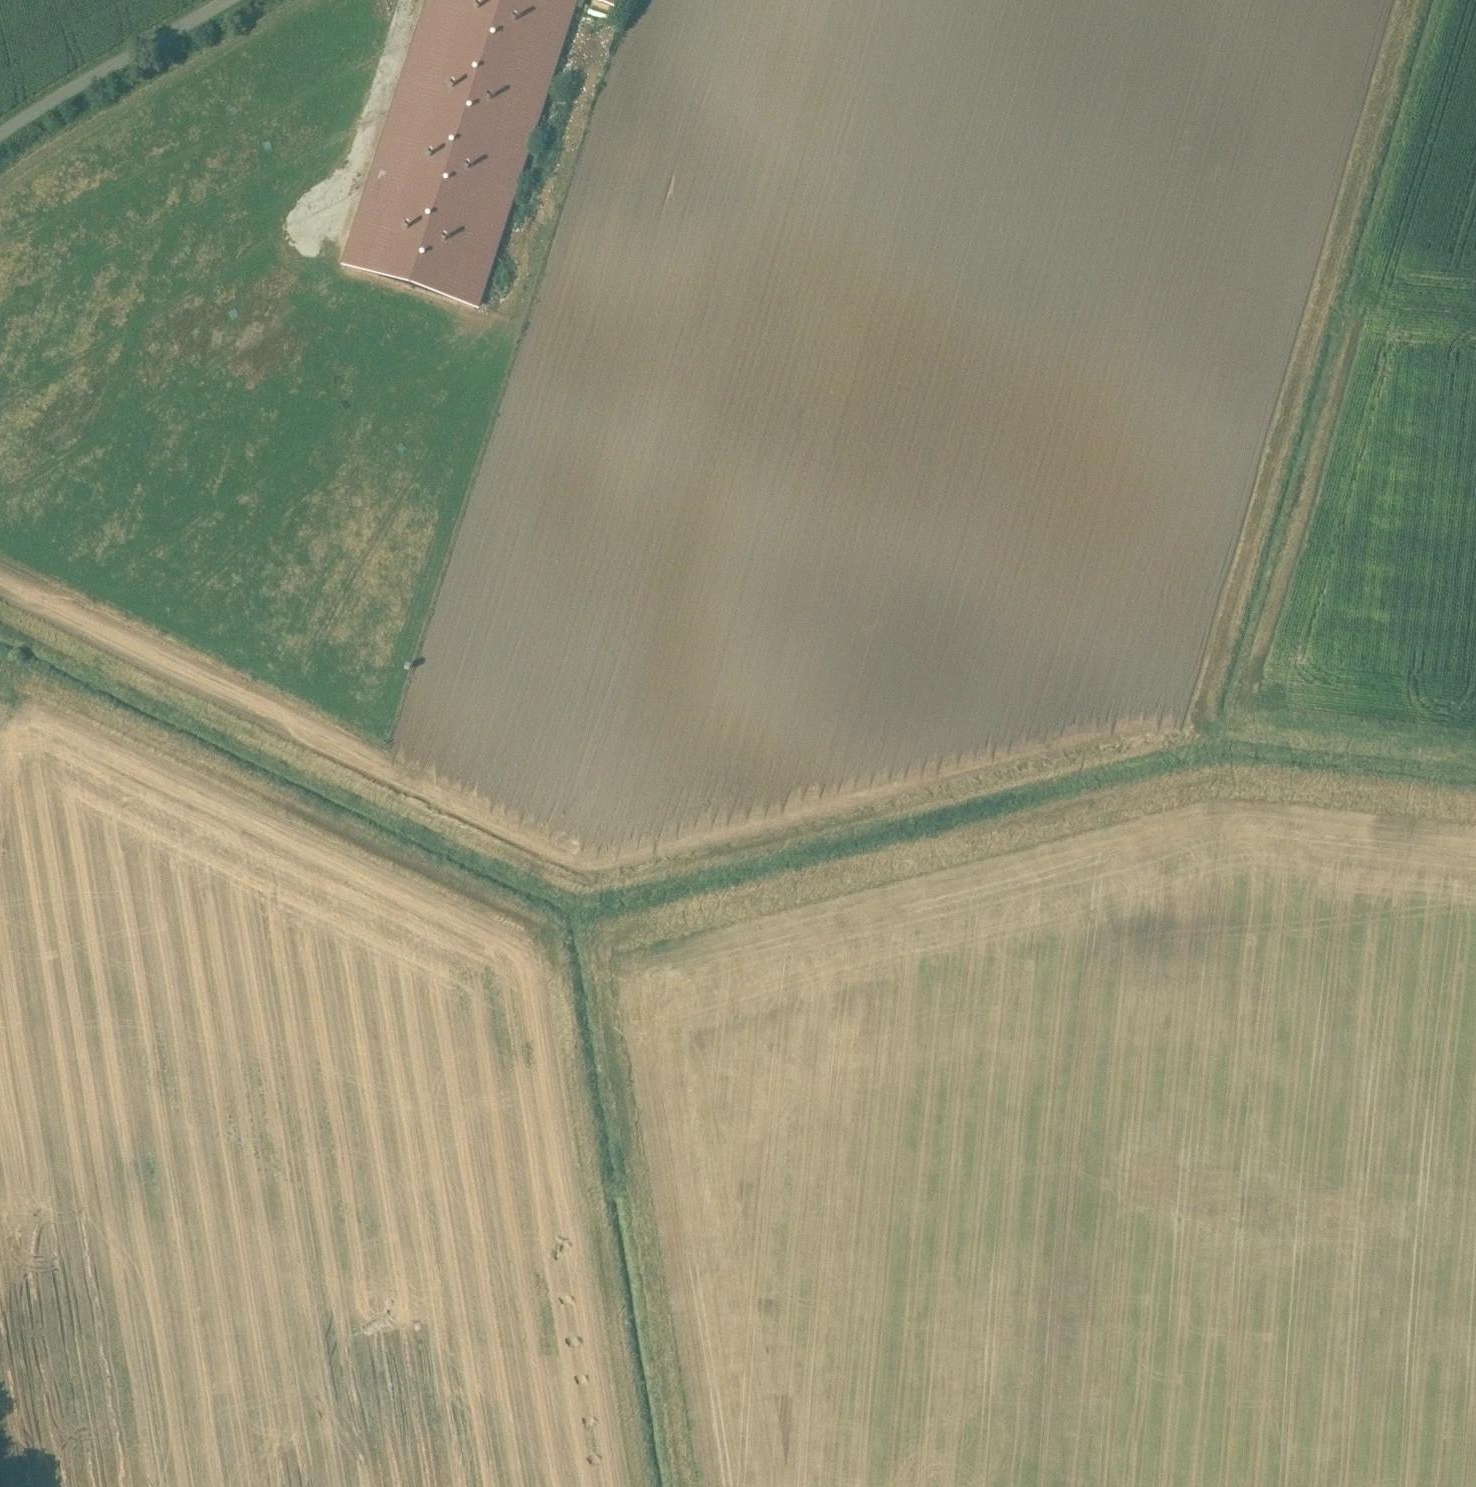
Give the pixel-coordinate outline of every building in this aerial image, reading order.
[(342,269),(478,313),(578,0),(427,0),(342,269)] [(591,6),(614,14),(619,0),(593,0),(591,6)]
